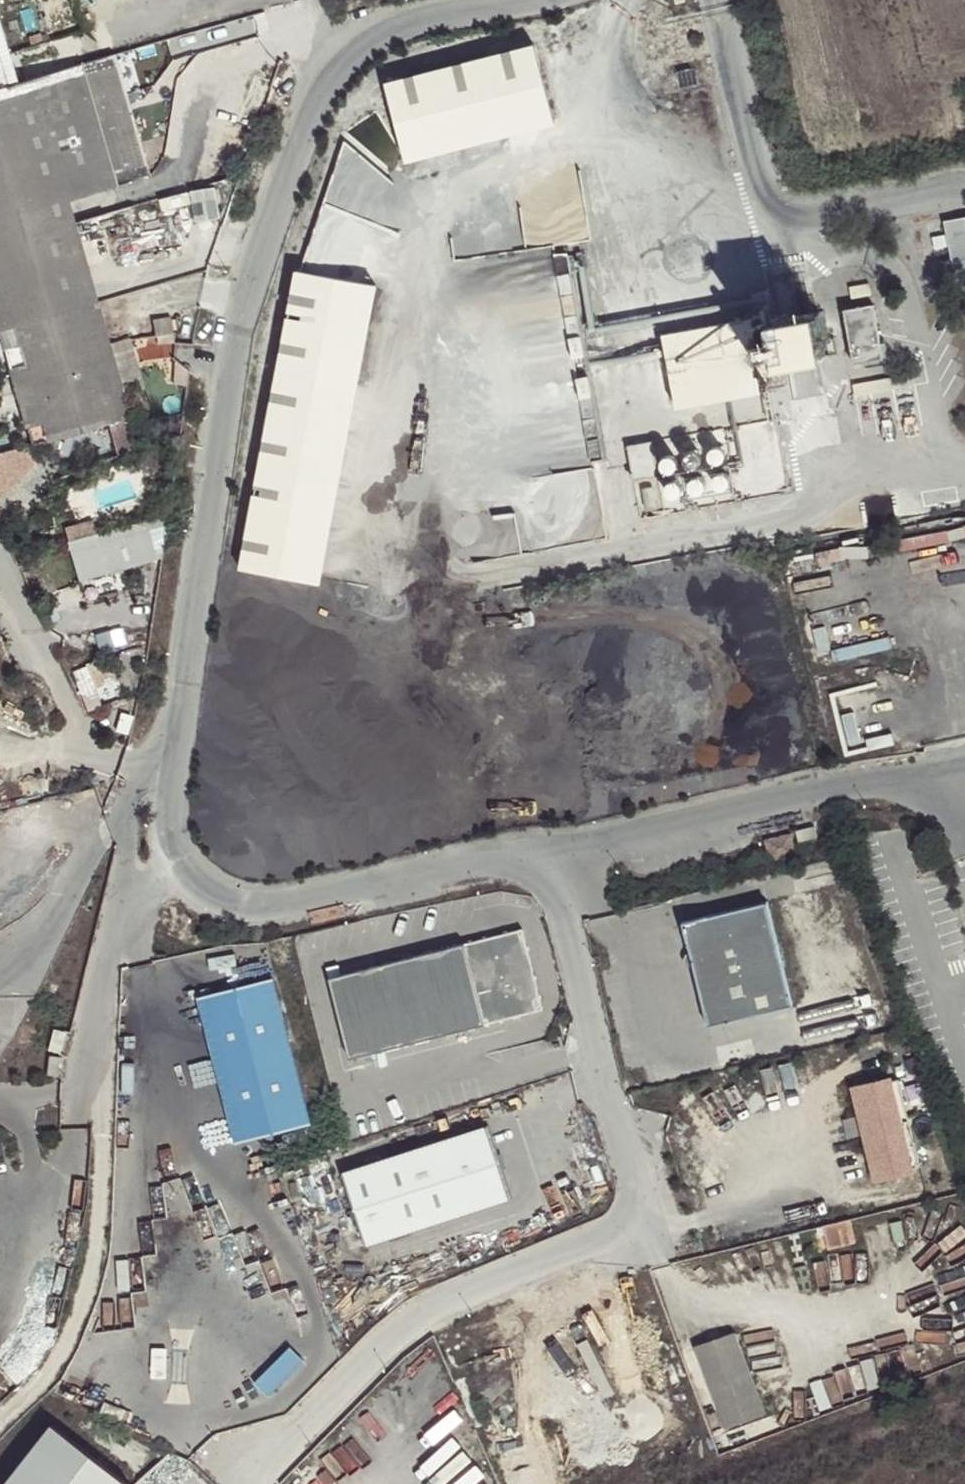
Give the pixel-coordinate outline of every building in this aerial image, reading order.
[(0,90),(18,85),(0,24),(0,90)] [(0,90),(42,234),(74,225),(67,202),(149,177),(125,94),(146,87),(135,51),(18,85),(0,90)] [(535,54),(383,90),(403,174),(555,138),(535,54)] [(42,234),(0,90),(0,247),(42,234)] [(942,224),(944,232),(952,276),(964,274),(964,220),(942,224)] [(74,225),(42,234),(0,247),(0,341),(30,445),(128,416),(74,225)] [(952,276),(944,232),(932,234),(942,289),(964,284),(964,274),(952,276)] [(376,295),(297,279),(240,579),(325,595),(376,295)] [(867,298),(865,287),(845,290),(847,302),(867,298)] [(879,362),(869,308),(840,313),(850,368),(879,362)] [(750,351),(774,347),(769,320),(771,319),(770,313),(661,333),(675,407),(757,392),(750,351)] [(777,363),(818,355),(809,313),(771,319),(769,320),(777,363)] [(649,442),(625,446),(631,481),(656,476),(649,442)] [(146,521),(67,545),(79,583),(158,559),(146,521)] [(103,664),(80,667),(85,708),(108,705),(103,664)] [(879,682),(840,690),(854,753),(874,748),(865,707),(883,703),(879,682)] [(797,831),(799,841),(817,837),(815,826),(797,831)] [(768,898),(682,918),(709,1030),(794,1010),(768,898)] [(328,980),(348,1061),(541,1014),(521,933),(328,980)] [(276,983),(196,1003),(233,1153),(313,1133),(276,983)] [(49,1051),(61,1054),(65,1032),(53,1030),(49,1051)] [(857,1092),(878,1179),(920,1169),(899,1082),(857,1092)] [(343,1181),(367,1254),(512,1208),(489,1135),(343,1181)] [(850,1220),(820,1228),(826,1248),(855,1242),(850,1220)] [(957,1266),(950,1240),(924,1247),(932,1273),(957,1266)] [(764,1414),(735,1334),(696,1348),(726,1427),(764,1414)] [(277,1393),(315,1358),(302,1345),(264,1380),(277,1393)] [(129,1473),(48,1413),(1,1476),(0,1481),(0,1483),(120,1483),(129,1473)]
